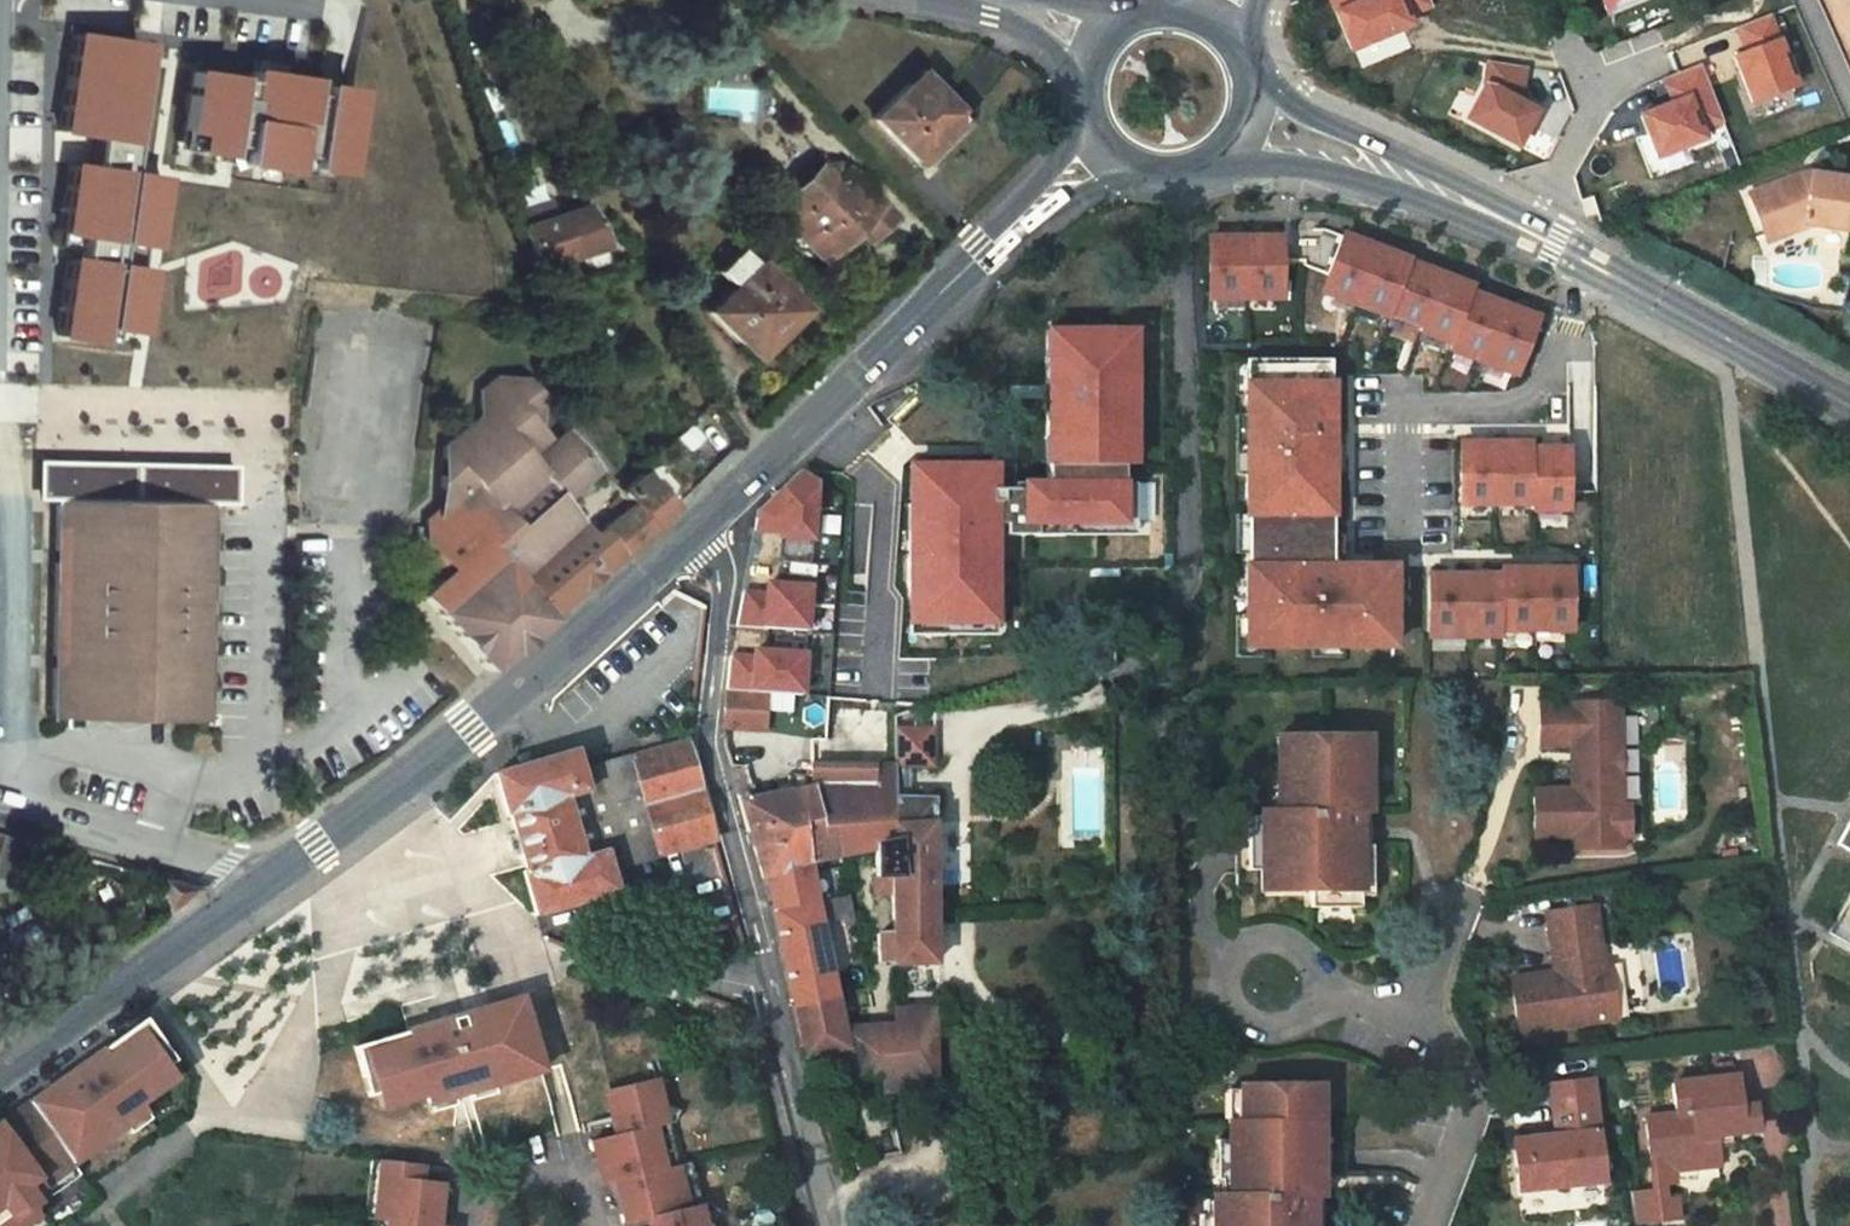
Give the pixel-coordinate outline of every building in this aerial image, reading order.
[(1398,0),(1368,0),(1370,5),(1335,20),(1327,0),(1313,0),(1302,4),(1328,66),(1387,42),(1383,33),(1407,23),(1398,0)] [(1591,23),(1648,0),(1611,0),(1598,5),(1596,0),(1581,0),(1591,23)] [(1781,101),(1753,30),(1723,42),(1733,67),(1720,72),(1738,118),(1781,101)] [(126,60),(63,50),(47,148),(82,154),(77,185),(57,182),(47,249),(66,252),(64,265),(62,277),(55,276),(43,353),(76,358),(79,343),(100,346),(123,350),(132,288),(125,287),(101,283),(105,259),(129,263),(136,264),(147,195),(116,190),(133,83),(123,81),(126,60)] [(1464,81),(1461,107),(1444,139),(1494,166),(1513,131),(1495,122),(1500,86),(1464,81)] [(1702,138),(1681,82),(1644,96),(1653,121),(1621,133),(1637,173),(1682,156),(1679,147),(1702,138)] [(905,85),(855,131),(897,175),(945,128),(905,85)] [(326,193),(339,110),(305,105),(304,113),(286,110),(288,98),(236,90),(235,99),(178,89),(168,148),(182,150),(179,169),(205,173),(206,164),(224,167),(221,181),(273,190),(276,175),(293,178),(292,187),(326,193)] [(304,113),(305,105),(305,101),(288,98),(286,110),(304,113)] [(182,150),(168,148),(166,166),(179,169),(182,150)] [(206,164),(205,173),(204,179),(221,181),(224,167),(206,164)] [(276,175),(273,190),(291,193),(292,187),(293,178),(276,175)] [(796,179),(752,222),(806,275),(838,243),(851,257),(875,233),(862,219),(824,183),(813,195),(796,179)] [(1776,194),(1735,211),(1750,249),(1784,237),(1791,242),(1841,247),(1846,194),(1799,188),(1796,197),(1776,194)] [(507,205),(513,222),(546,209),(540,193),(507,205)] [(570,201),(513,222),(526,260),(589,239),(570,201)] [(66,252),(47,249),(45,262),(64,265),(66,252)] [(1388,283),(1388,282),(1359,271),(1322,258),(1301,315),(1367,339),(1368,335),(1400,347),(1399,352),(1431,364),(1429,368),(1497,393),(1517,337),(1489,327),(1450,312),(1452,307),(1417,294),(1388,283)] [(101,283),(125,287),(129,263),(105,259),(101,283)] [(1259,322),(1258,261),(1229,262),(1187,263),(1188,323),(1259,322)] [(712,299),(736,276),(723,264),(701,287),(712,299)] [(736,276),(686,325),(724,363),(749,337),(761,348),(784,326),(736,276)] [(1129,327),(1043,328),(1046,477),(1019,478),(1019,523),(1122,521),(1121,460),(1131,460),(1129,327)] [(79,343),(76,358),(98,362),(100,346),(79,343)] [(405,599),(469,679),(539,617),(604,561),(587,540),(569,554),(555,533),(538,509),(579,470),(550,430),(537,439),(534,434),(520,433),(522,395),(511,381),(479,379),(468,390),(463,428),(451,429),(433,447),(429,490),(437,502),(413,524),(411,543),(421,557),(436,574),(427,583),(405,599)] [(1227,383),(1232,669),(1378,667),(1376,589),(1314,590),(1311,382),(1227,383)] [(1513,468),(1513,462),(1497,462),(1464,463),(1442,463),(1443,524),(1512,523),(1512,528),(1549,528),(1548,468),(1534,468),(1513,468)] [(991,463),(906,464),(908,619),(993,618),(991,463)] [(818,484),(805,472),(768,508),(763,528),(783,529),(783,535),(815,537),(818,484)] [(631,487),(607,505),(592,517),(600,528),(587,540),(604,561),(655,519),(631,487)] [(198,527),(48,522),(45,729),(194,735),(198,527)] [(412,563),(427,583),(436,574),(421,557),(412,563)] [(811,628),(813,584),(771,581),(770,591),(746,589),(740,623),(811,628)] [(1555,648),(1554,587),(1534,587),(1503,588),(1483,588),(1483,595),(1467,595),(1431,596),(1413,596),(1414,656),(1484,655),(1484,649),(1555,648)] [(806,693),(808,652),(759,650),(758,656),(734,655),(730,688),(731,729),(772,729),(772,691),(806,693)] [(894,748),(930,748),(929,702),(893,715),(894,748)] [(1556,722),(1525,723),(1526,762),(1557,761),(1557,769),(1563,770),(1563,778),(1557,778),(1558,805),(1519,806),(1520,853),(1549,852),(1549,865),(1607,864),(1606,853),(1615,853),(1615,822),(1606,821),(1606,786),(1588,787),(1581,781),(1581,769),(1605,768),(1604,718),(1588,719),(1588,724),(1579,724),(1579,719),(1556,719),(1556,722)] [(822,741),(808,742),(809,768),(823,768),(822,741)] [(537,915),(625,891),(619,871),(720,843),(692,742),(591,769),(585,746),(498,770),(510,813),(513,812),(519,836),(513,837),(515,844),(517,852),(523,851),(528,870),(525,871),(537,915)] [(930,768),(930,748),(894,748),(894,766),(894,768),(930,768)] [(1665,750),(1650,750),(1650,761),(1665,761),(1665,750)] [(1343,753),(1253,754),(1253,783),(1265,783),(1266,828),(1251,829),(1236,828),(1237,834),(1237,890),(1237,907),(1286,907),(1286,923),(1336,923),(1336,912),(1335,861),(1335,828),(1335,805),(1344,805),(1344,804),(1343,753)] [(823,768),(809,768),(810,796),(818,823),(834,820),(844,856),(848,856),(862,853),(863,858),(871,857),(896,852),(895,798),(894,768),(894,766),(823,768)] [(848,856),(844,856),(834,820),(818,823),(810,796),(809,768),(808,768),(807,779),(797,779),(796,794),(755,796),(741,796),(754,839),(765,878),(809,869),(849,860),(848,856)] [(1605,768),(1581,769),(1581,781),(1588,787),(1606,786),(1605,768)] [(1252,811),(1251,829),(1266,828),(1265,783),(1253,783),(1253,811),(1252,811)] [(896,852),(871,857),(873,889),(894,890),(895,932),(876,933),(878,962),(897,961),(898,965),(946,964),(934,797),(895,798),(896,852)] [(1335,805),(1335,828),(1343,829),(1347,829),(1347,804),(1344,804),(1344,805),(1335,805)] [(1335,828),(1335,861),(1343,861),(1343,829),(1335,828)] [(1335,861),(1336,912),(1348,912),(1347,861),(1343,861),(1335,861)] [(809,869),(765,878),(770,898),(775,915),(820,907),(809,869)] [(1836,932),(1849,939),(1849,905),(1836,932)] [(800,1009),(847,1000),(820,907),(775,915),(787,961),(800,1009)] [(1580,925),(1532,932),(1539,984),(1542,984),(1543,992),(1540,992),(1496,999),(1505,1054),(1603,1039),(1595,985),(1589,985),(1580,925)] [(521,1069),(546,1062),(528,1000),(457,1019),(460,1029),(420,1040),(417,1031),(361,1046),(370,1077),(379,1074),(384,1093),(388,1106),(432,1094),(434,1103),(458,1096),(474,1092),(498,1085),(515,1081),(512,1072),(521,1069)] [(858,1055),(864,1055),(872,1083),(894,1082),(882,1035),(873,1038),(872,1034),(858,1036),(847,1000),(800,1009),(807,1035),(815,1060),(858,1055)] [(903,1030),(903,1041),(920,1040),(924,1095),(954,1092),(950,1012),(902,1012),(903,1030)] [(457,1019),(417,1031),(420,1040),(460,1029),(457,1019)] [(903,1030),(882,1035),(894,1082),(903,1082),(904,1097),(909,1097),(924,1095),(920,1040),(903,1041),(903,1030)] [(89,1076),(20,1127),(56,1178),(57,1180),(78,1164),(73,1157),(86,1147),(92,1155),(109,1141),(130,1126),(124,1119),(161,1092),(153,1081),(141,1065),(148,1059),(130,1034),(83,1068),(89,1076)] [(160,1075),(148,1059),(141,1065),(153,1081),(160,1075)] [(546,1062),(521,1069),(524,1078),(548,1072),(546,1062)] [(83,1068),(14,1119),(20,1127),(89,1076),(83,1068)] [(379,1074),(370,1077),(375,1096),(384,1093),(379,1074)] [(498,1085),(474,1092),(477,1101),(501,1094),(498,1085)] [(458,1096),(434,1103),(437,1112),(461,1105),(458,1096)] [(1730,1100),(1666,1106),(1669,1137),(1639,1140),(1644,1184),(1647,1208),(1656,1207),(1669,1205),(1667,1191),(1712,1187),(1709,1158),(1751,1154),(1748,1130),(1733,1131),(1730,1100)] [(1584,1102),(1538,1106),(1542,1156),(1496,1161),(1501,1212),(1593,1203),(1584,1102)] [(1296,1103),(1216,1104),(1217,1109),(1217,1141),(1206,1141),(1206,1159),(1207,1198),(1207,1214),(1199,1215),(1191,1215),(1191,1220),(1191,1225),(1289,1225),(1289,1214),(1289,1189),(1297,1189),(1296,1103)] [(612,1116),(623,1161),(610,1163),(594,1169),(605,1210),(616,1208),(621,1225),(697,1225),(686,1189),(681,1190),(671,1193),(659,1152),(669,1150),(660,1115),(657,1104),(612,1116)] [(671,1113),(660,1115),(669,1150),(678,1147),(689,1134),(675,1129),(671,1113)] [(612,1116),(606,1117),(614,1145),(605,1148),(610,1163),(623,1161),(612,1116)] [(10,1217),(19,1210),(17,1208),(25,1202),(56,1178),(20,1127),(14,1119),(0,1129),(0,1225),(15,1225),(10,1217)] [(130,1126),(109,1141),(115,1149),(135,1134),(130,1126)] [(92,1155),(86,1147),(73,1157),(78,1164),(92,1155)] [(681,1190),(669,1150),(659,1152),(671,1193),(681,1190)] [(44,1206),(66,1191),(57,1180),(56,1178),(25,1202),(28,1208),(44,1206)] [(363,1182),(359,1225),(370,1225),(372,1200),(397,1200),(398,1186),(363,1182)] [(413,1187),(398,1186),(397,1200),(372,1200),(370,1225),(441,1225),(442,1203),(422,1202),(411,1201),(413,1187)] [(423,1188),(413,1187),(411,1201),(422,1202),(423,1188)] [(686,1189),(697,1225),(705,1225),(694,1187),(686,1189)] [(1301,1214),(1301,1189),(1297,1189),(1289,1189),(1289,1214),(1297,1214),(1301,1214)] [(1624,1216),(1625,1225),(1670,1225),(1670,1221),(1657,1222),(1656,1207),(1647,1208),(1647,1213),(1624,1216)] [(1289,1214),(1289,1225),(1298,1225),(1297,1214),(1289,1214)]
